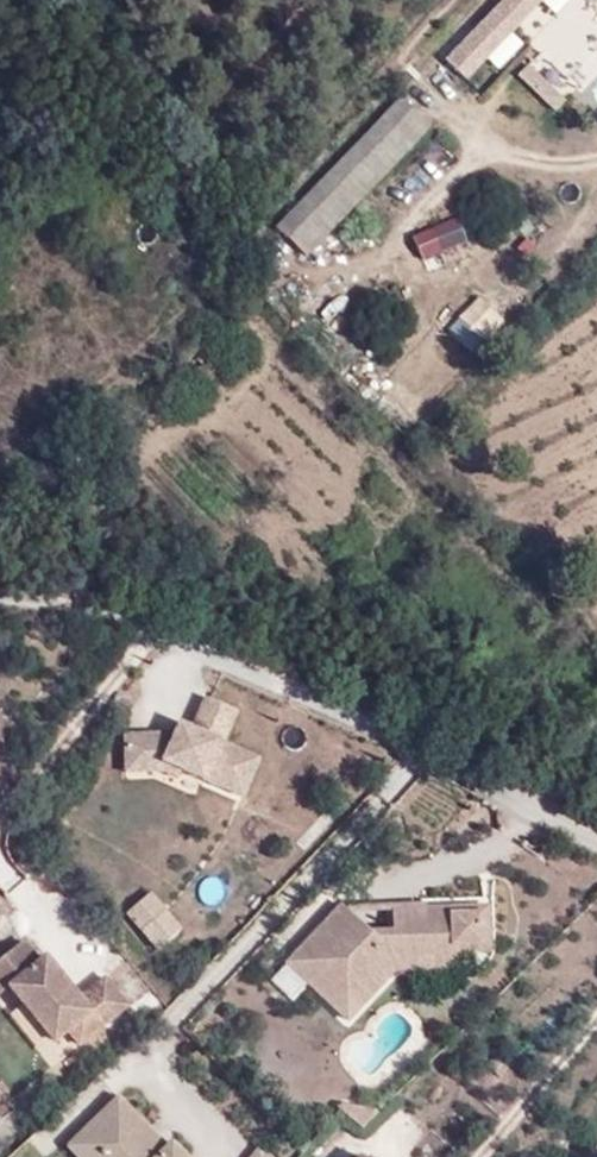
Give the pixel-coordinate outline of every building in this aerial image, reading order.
[(445,63),(463,82),(542,0),(505,0),(445,63)] [(538,52),(517,73),(553,110),(574,89),(538,52)] [(307,257),(431,128),(400,98),(276,228),(307,257)] [(457,212),(427,227),(439,251),(468,236),(457,212)] [(460,306),(468,332),(495,324),(487,297),(460,306)] [(191,732),(187,742),(175,736),(124,738),(125,767),(162,765),(180,773),(222,792),(224,786),(243,795),(258,762),(221,746),(235,714),(205,701),(191,732)] [(191,732),(179,727),(175,736),(187,742),(191,732)] [(160,774),(177,781),(180,773),(162,765),(125,767),(126,776),(160,774)] [(222,792),(241,800),(243,795),(224,786),(222,792)] [(123,916),(155,953),(180,932),(148,895),(123,916)] [(490,902),(344,903),(341,903),(286,960),(349,1019),(397,967),(456,967),(455,949),(491,948),(490,902)] [(79,995),(44,953),(38,958),(21,938),(0,956),(17,976),(8,983),(53,1039),(67,1028),(79,1041),(127,1002),(104,975),(79,995)] [(8,983),(17,976),(0,956),(0,989),(8,983)] [(164,1147),(114,1098),(64,1147),(73,1156),(183,1156),(168,1143),(164,1147)]
